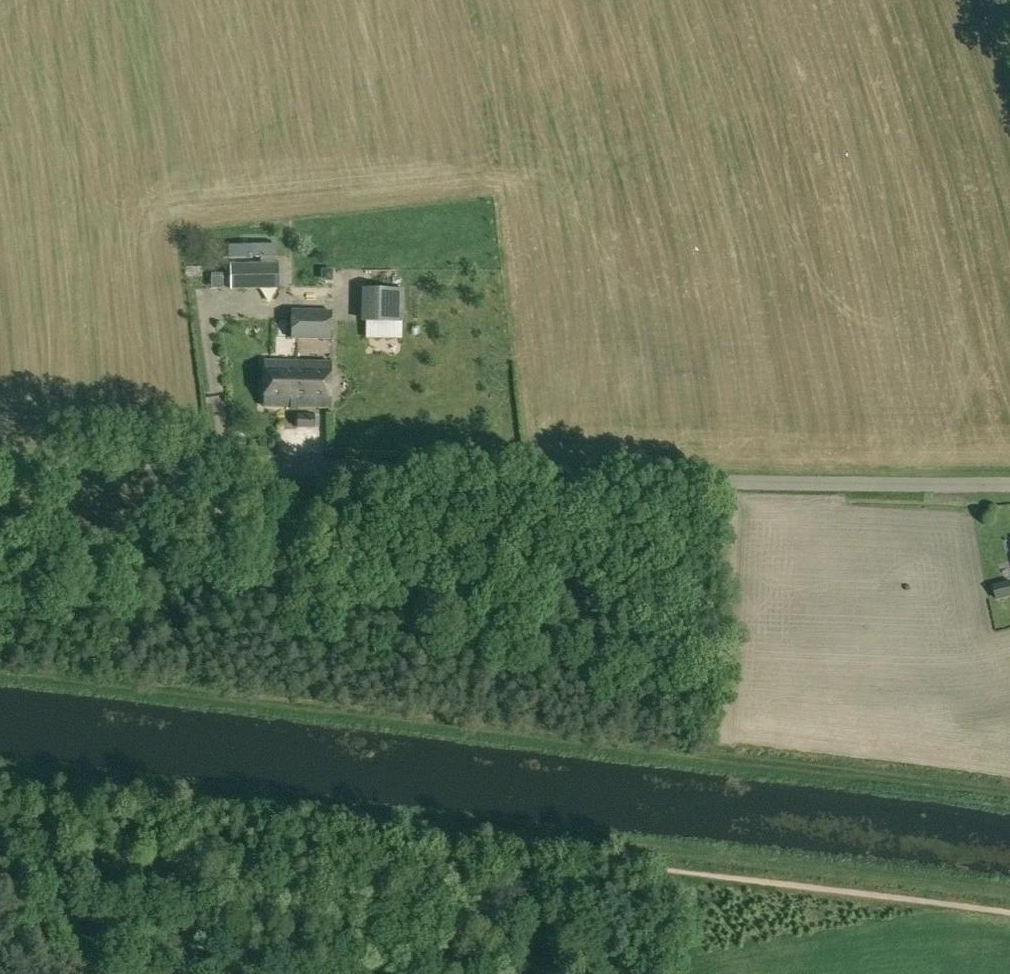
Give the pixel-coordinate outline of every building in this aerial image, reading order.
[(227,244),(227,258),(276,256),(277,244),(227,244)] [(230,264),(230,288),(279,287),(278,263),(230,264)] [(362,318),(372,319),(405,319),(406,288),(362,287),(362,318)] [(290,339),(333,340),(334,310),(292,308),(290,339)] [(330,408),(331,362),(265,360),(264,406),(330,408)] [(314,427),(314,415),(314,414),(297,414),(297,427),(314,427)] [(997,598),(1009,595),(1009,581),(993,584),(997,598)]
